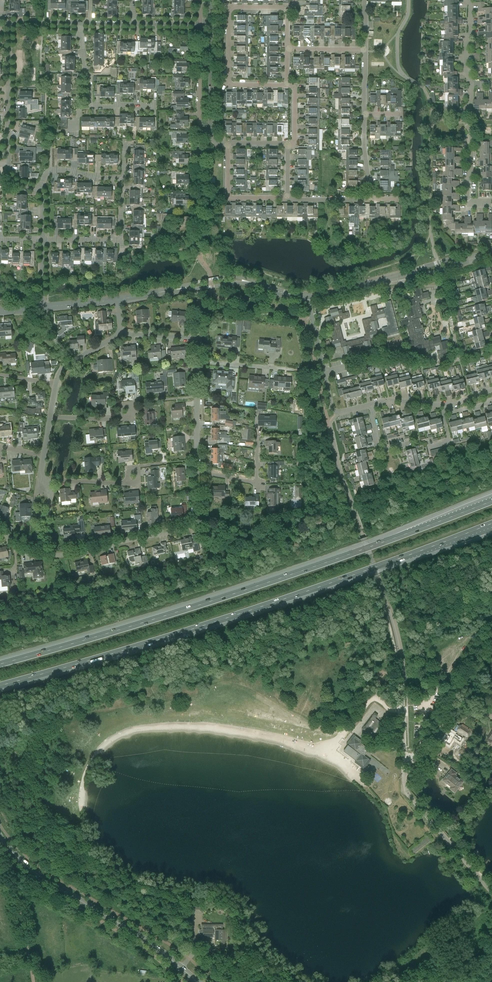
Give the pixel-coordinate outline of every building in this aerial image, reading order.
[(47,11),(51,11),(51,9),(58,10),(58,0),(54,0),(51,0),(48,0),(48,8),(47,11)] [(58,10),(64,10),(64,11),(68,11),(68,1),(68,0),(64,0),(62,0),(58,0),(58,10)] [(141,1),(142,1),(142,8),(152,8),(152,2),(153,2),(153,0),(141,0),(141,1)] [(172,2),(174,2),(174,8),(183,8),(183,2),(185,2),(185,0),(172,0),(172,2)] [(78,2),(78,1),(71,1),(68,1),(68,11),(71,11),(71,14),(78,14),(78,2)] [(78,2),(78,14),(85,14),(85,11),(88,11),(88,6),(88,2),(84,2),(83,1),(79,1),(78,2)] [(457,3),(444,3),(444,7),(444,12),(447,12),(458,12),(458,6),(457,6),(457,3)] [(10,5),(10,12),(12,12),(12,15),(19,15),(22,15),(22,13),(25,13),(25,9),(19,9),(19,8),(19,5),(10,5)] [(320,6),(311,6),(309,6),(309,14),(306,14),(306,17),(310,17),(314,17),(322,17),(322,6),(320,6)] [(350,12),(350,7),(339,7),(338,17),(347,17),(347,12),(350,12)] [(152,8),(142,8),(142,15),(145,15),(145,18),(155,18),(155,8),(152,8)] [(183,15),(183,8),(174,8),(174,15),(172,15),(172,18),(185,18),(185,15),(183,15)] [(458,18),(458,12),(447,12),(447,13),(448,13),(448,18),(444,18),(444,21),(462,21),(462,18),(458,18)] [(248,27),(248,21),(248,16),(237,16),(237,22),(239,22),(239,26),(239,27),(248,27)] [(267,16),(267,27),(275,27),(278,27),(281,27),(281,24),(278,23),(278,21),(278,16),(274,16),(267,16)] [(462,24),(462,21),(444,21),(444,25),(445,25),(445,30),(458,30),(458,24),(462,24)] [(334,35),(334,37),(340,37),(340,35),(341,35),(342,35),(342,37),(345,37),(345,26),(345,24),(341,24),(341,26),(338,26),(338,24),(334,24),(334,26),(334,35)] [(234,36),(234,37),(237,37),(248,37),(248,32),(248,27),(239,27),(239,26),(237,26),(237,32),(237,34),(234,34),(234,36)] [(293,26),(293,37),(299,37),(300,37),(300,40),(303,40),(304,40),(303,40),(303,37),(303,26),(293,26)] [(303,26),(303,37),(309,37),(311,37),(311,40),(314,40),(314,37),(314,26),(303,26)] [(314,26),(314,37),(320,37),(321,37),(321,40),(324,40),(324,37),(324,26),(314,26)] [(324,26),(324,37),(329,37),(330,37),(329,37),(330,36),(330,35),(332,35),(334,35),(334,26),(329,26),(324,26)] [(345,37),(349,37),(350,37),(351,37),(350,37),(350,36),(350,35),(352,35),(352,36),(352,40),(352,41),(355,41),(355,26),(345,26),(345,37)] [(267,27),(267,37),(278,37),(281,37),(281,34),(278,34),(278,33),(278,27),(275,27),(267,27)] [(444,36),(444,39),(457,39),(457,36),(458,36),(458,30),(445,30),(445,36),(444,36)] [(70,45),(70,38),(67,38),(67,34),(58,34),(58,41),(61,41),(61,45),(70,45)] [(106,43),(106,40),(106,35),(94,35),(94,41),(93,41),(93,43),(106,43)] [(248,47),(248,37),(237,37),(237,43),(239,43),(239,44),(234,44),(233,47),(237,47),(248,47)] [(281,47),(281,44),(278,44),(278,37),(267,37),(266,47),(275,47),(278,47),(281,47)] [(147,49),(147,39),(140,39),(140,42),(137,42),(137,52),(143,52),(143,53),(147,53),(147,49)] [(161,52),(161,42),(154,42),(154,39),(147,39),(147,49),(151,49),(151,52),(157,52),(161,52)] [(442,48),(453,48),(453,42),(457,42),(457,39),(444,39),(444,42),(443,42),(443,47),(442,47),(442,48)] [(127,53),(127,43),(120,43),(120,42),(117,42),(117,54),(120,54),(120,52),(127,53)] [(137,52),(137,42),(134,42),(134,43),(127,43),(127,53),(134,53),(134,54),(137,54),(137,52)] [(106,51),(106,43),(93,43),(94,43),(94,49),(93,49),(93,51),(103,51),(106,51)] [(188,51),(188,45),(182,45),(182,43),(175,43),(175,47),(168,47),(168,52),(168,53),(172,53),(180,53),(180,51),(188,51)] [(70,51),(70,45),(61,45),(61,51),(59,51),(59,55),(71,55),(71,51),(70,51)] [(248,57),(248,47),(237,47),(236,53),(239,53),(239,54),(233,54),(233,57),(236,57),(248,57)] [(278,53),(278,47),(275,47),(266,47),(266,57),(278,57),(275,57),(275,53),(278,53)] [(453,54),(453,48),(442,48),(442,49),(443,49),(443,54),(439,54),(439,57),(452,57),(452,54),(453,54)] [(103,59),(103,51),(93,51),(94,51),(94,57),(93,57),(93,59),(103,59)] [(74,65),(74,58),(71,58),(71,55),(59,55),(62,55),(62,61),(65,61),(65,65),(74,65)] [(293,58),(293,69),(303,69),(303,58),(304,58),(304,55),(303,55),(300,55),(300,58),(299,58),(293,58)] [(313,60),(313,69),(317,69),(324,69),(324,58),(324,55),(321,55),(320,55),(321,55),(321,60),(319,60),(319,58),(320,58),(318,58),(314,58),(313,60)] [(324,69),(324,71),(328,71),(328,68),(334,68),(334,58),(334,55),(331,55),(331,60),(329,60),(329,58),(330,58),(324,58),(324,69)] [(334,68),(334,69),(344,69),(344,58),(344,55),(345,55),(344,55),(341,55),(341,60),(340,60),(340,58),(334,58),(334,68)] [(248,68),(248,57),(236,57),(236,63),(239,63),(239,67),(236,67),(236,68),(248,68)] [(278,63),(278,57),(266,57),(266,68),(277,68),(275,68),(275,63),(278,63)] [(452,60),(452,57),(439,57),(439,60),(443,60),(443,65),(442,65),(442,66),(453,66),(453,60),(452,60)] [(303,58),(303,69),(313,69),(313,60),(309,60),(309,58),(304,58),(303,58)] [(344,58),(344,69),(355,69),(355,66),(355,60),(350,60),(350,58),(344,58)] [(103,59),(93,59),(94,59),(94,65),(93,65),(93,70),(100,70),(100,67),(103,67),(103,59)] [(189,72),(189,64),(186,64),(186,60),(171,60),(171,65),(176,65),(176,72),(189,72)] [(74,72),(74,65),(65,65),(65,69),(62,69),(62,75),(71,75),(71,72),(74,72)] [(453,66),(442,66),(440,66),(440,75),(444,75),(457,75),(457,72),(453,72),(453,66)] [(248,78),(248,73),(248,68),(236,68),(236,73),(239,73),(239,78),(248,78)] [(277,74),(277,68),(266,68),(266,78),(275,78),(275,74),(277,74)] [(71,75),(62,75),(58,75),(58,78),(61,78),(61,86),(71,86),(71,85),(70,85),(70,80),(71,80),(71,75)] [(457,78),(457,75),(444,75),(444,78),(448,78),(448,83),(447,83),(447,84),(458,84),(458,78),(457,78)] [(173,76),(173,81),(178,81),(178,87),(178,88),(181,88),(184,89),(184,87),(189,87),(189,79),(182,79),(182,76),(177,76),(173,76)] [(305,85),(305,89),(308,89),(316,89),(319,89),(319,78),(316,78),(314,78),(311,78),(309,78),(308,78),(308,85),(305,85)] [(338,78),(338,89),(347,89),(347,86),(349,86),(349,84),(349,78),(344,78),(340,78),(338,78)] [(147,90),(147,81),(140,81),(140,79),(137,79),(137,82),(137,91),(140,91),(140,90),(147,90)] [(157,91),(157,79),(153,79),(153,81),(147,81),(147,90),(153,90),(153,91),(157,91)] [(127,85),(127,81),(123,81),(123,83),(120,83),(117,83),(117,85),(117,95),(120,95),(120,94),(127,94),(127,85)] [(137,91),(137,82),(131,82),(131,85),(127,85),(127,94),(134,94),(134,91),(137,91)] [(447,84),(444,84),(444,93),(449,93),(462,93),(462,90),(458,90),(458,84),(447,84)] [(103,85),(100,85),(97,85),(97,95),(100,95),(100,98),(107,98),(107,88),(103,88),(103,85)] [(117,95),(117,85),(111,85),(111,88),(107,88),(107,98),(114,98),(114,95),(117,95)] [(71,88),(71,86),(61,86),(57,86),(57,87),(58,88),(58,89),(59,89),(60,89),(61,89),(61,94),(60,94),(59,94),(58,94),(57,95),(57,96),(57,97),(57,98),(61,98),(68,98),(68,94),(70,94),(70,88),(71,88)] [(316,89),(308,89),(308,94),(310,94),(310,96),(305,96),(305,99),(308,99),(319,99),(319,89),(316,89)] [(333,96),(333,99),(335,99),(338,99),(347,99),(347,95),(349,95),(349,89),(347,89),(338,89),(338,94),(336,94),(333,96)] [(236,93),(236,90),(233,90),(233,93),(226,93),(226,104),(232,104),(232,106),(236,106),(236,104),(236,93)] [(246,104),(246,93),(246,90),(243,90),(243,93),(242,93),(236,93),(236,104),(246,104)] [(246,93),(246,104),(257,104),(257,96),(257,93),(257,90),(254,90),(254,96),(252,96),(252,93),(246,93)] [(380,104),(380,91),(376,91),(376,92),(376,93),(370,93),(370,104),(377,104),(377,107),(380,107),(380,104)] [(401,106),(401,102),(401,91),(390,91),(390,93),(390,102),(390,104),(397,105),(397,106),(401,106)] [(24,102),(24,105),(37,105),(38,105),(38,100),(31,100),(31,92),(19,92),(19,101),(24,102)] [(173,93),(173,97),(177,97),(177,99),(176,99),(176,106),(176,110),(181,110),(181,108),(189,108),(189,107),(190,107),(190,102),(189,102),(189,99),(184,99),(183,99),(183,97),(184,97),(184,93),(173,93)] [(257,93),(257,96),(257,104),(262,104),(262,107),(267,107),(267,104),(267,96),(267,94),(264,94),(264,96),(263,96),(263,94),(263,93),(257,93)] [(277,96),(275,96),(275,93),(267,93),(267,96),(267,104),(273,105),(273,107),(277,107),(277,105),(277,93),(277,96)] [(288,105),(288,96),(283,96),(283,94),(277,93),(277,105),(288,105)] [(380,93),(380,104),(386,104),(386,102),(390,102),(390,93),(380,93)] [(447,102),(458,102),(458,96),(462,96),(462,93),(449,93),(449,96),(448,96),(448,101),(447,101),(447,102)] [(71,104),(71,101),(68,101),(68,98),(61,98),(61,110),(70,109),(70,104),(71,104)] [(319,109),(319,99),(308,99),(308,105),(310,105),(310,109),(319,109)] [(338,99),(338,109),(349,109),(352,109),(352,106),(349,106),(349,105),(349,99),(347,99),(338,99)] [(458,108),(458,102),(447,102),(447,103),(448,103),(448,108),(444,108),(444,114),(452,114),(452,111),(457,111),(457,108),(458,108)] [(19,109),(19,113),(19,114),(19,119),(26,119),(26,113),(30,113),(30,112),(34,111),(34,110),(37,109),(37,105),(24,105),(22,105),(22,109),(19,109)] [(57,110),(57,114),(61,114),(61,120),(67,120),(67,118),(70,118),(70,113),(70,112),(71,112),(71,110),(70,110),(70,109),(61,110),(57,110)] [(308,109),(308,115),(310,115),(310,119),(319,119),(319,109),(310,109),(308,109)] [(338,109),(338,119),(349,120),(352,120),(352,117),(349,116),(349,115),(349,113),(349,109),(338,109)] [(175,118),(174,129),(180,129),(180,126),(183,126),(183,125),(188,125),(188,124),(189,119),(188,119),(188,118),(183,118),(183,112),(176,112),(176,116),(176,118),(175,118)] [(126,124),(126,115),(119,115),(119,118),(116,118),(116,127),(122,127),(122,124),(126,124)] [(136,127),(136,118),(133,118),(134,115),(126,115),(126,124),(130,124),(130,127),(136,127)] [(89,128),(89,117),(87,117),(87,119),(81,118),(81,127),(89,128)] [(97,128),(97,117),(95,117),(95,119),(90,119),(90,117),(89,117),(89,128),(97,128)] [(103,119),(98,119),(98,117),(97,117),(97,128),(105,128),(105,117),(103,117),(103,119)] [(111,119),(106,119),(106,117),(105,117),(105,128),(114,128),(114,127),(116,127),(116,118),(111,117),(111,119)] [(136,127),(136,130),(140,130),(140,128),(142,128),(146,128),(146,119),(140,119),(140,118),(136,118),(136,127)] [(146,119),(146,128),(150,128),(153,128),(153,130),(157,130),(157,123),(157,118),(153,118),(153,119),(146,119)] [(308,119),(308,125),(310,125),(310,130),(319,130),(319,119),(310,119),(308,119)] [(352,130),(352,127),(349,127),(349,120),(338,119),(338,130),(349,130),(352,130)] [(222,121),(222,132),(225,132),(225,134),(226,134),(230,134),(231,134),(233,134),(233,137),(236,137),(236,134),(236,123),(231,123),(231,121),(222,121)] [(380,127),(380,136),(390,136),(390,125),(390,122),(387,122),(387,128),(386,128),(386,125),(380,125),(380,127)] [(390,125),(390,136),(395,136),(400,136),(401,129),(401,124),(401,122),(397,122),(397,125),(395,125),(390,125)] [(236,123),(236,134),(240,134),(242,134),(241,134),(241,132),(243,132),(243,133),(246,133),(246,123),(241,123),(236,123)] [(246,133),(246,134),(251,134),(252,134),(252,132),(253,132),(254,132),(256,132),(256,123),(246,123),(246,133)] [(256,132),(256,134),(262,134),(263,134),(263,136),(263,137),(267,138),(267,135),(267,123),(256,123),(256,132)] [(267,123),(267,135),(272,135),(273,135),(273,134),(272,134),(272,133),(272,132),(274,132),(274,133),(274,137),(274,138),(277,138),(277,137),(277,135),(277,123),(267,123)] [(277,123),(277,135),(282,135),(283,135),(283,134),(282,134),(282,132),(284,132),(284,137),(284,138),(287,138),(287,123),(277,123)] [(369,125),(369,136),(375,136),(375,139),(379,139),(379,136),(380,136),(380,127),(377,127),(375,127),(375,125),(369,125)] [(24,126),(22,126),(21,131),(20,131),(19,137),(25,139),(23,143),(27,144),(28,140),(30,135),(33,136),(35,129),(26,127),(26,126),(25,126),(24,126)] [(308,136),(309,137),(310,137),(310,140),(319,140),(319,130),(310,130),(308,130),(308,136)] [(338,130),(338,140),(347,140),(349,140),(352,140),(353,137),(349,137),(347,137),(347,136),(349,136),(349,130),(338,130)] [(188,144),(188,136),(183,136),(183,132),(173,131),(173,139),(176,139),(176,143),(188,144)] [(304,147),(304,148),(304,150),(309,150),(311,150),(318,150),(319,150),(319,140),(310,140),(308,140),(308,145),(308,147),(306,147),(305,147),(304,147)] [(349,140),(347,140),(338,140),(338,151),(346,151),(346,150),(352,150),(352,147),(346,147),(346,146),(349,146),(349,140)] [(482,140),(482,143),(480,143),(480,147),(478,147),(478,149),(489,149),(489,146),(491,146),(491,140),(482,140)] [(19,154),(19,157),(20,157),(20,158),(20,162),(25,162),(28,162),(32,162),(32,161),(32,154),(34,154),(35,154),(35,148),(28,148),(23,148),(23,151),(23,152),(23,153),(22,153),(21,153),(19,153),(19,154)] [(145,151),(145,148),(133,148),(133,152),(134,152),(134,158),(143,158),(143,151),(145,151)] [(54,149),(54,161),(58,161),(58,160),(64,160),(64,151),(60,151),(58,151),(58,149),(54,149)] [(64,151),(64,160),(71,160),(71,161),(74,161),(74,149),(71,149),(71,151),(68,151),(64,151)] [(74,149),(74,161),(77,161),(77,165),(79,165),(79,164),(85,164),(85,165),(85,155),(85,152),(83,152),(82,152),(77,152),(77,149),(74,149)] [(233,160),(236,160),(247,160),(247,157),(247,150),(236,150),(236,155),(236,156),(236,157),(233,157),(233,160)] [(266,150),(266,160),(277,160),(280,160),(280,157),(277,157),(277,155),(277,150),(266,150)] [(294,157),(294,161),(297,161),(297,160),(309,160),(311,160),(311,155),(311,151),(311,150),(309,150),(304,150),(298,150),(297,150),(297,155),(295,155),(295,157),(294,157)] [(357,156),(357,150),(352,150),(346,150),(346,151),(346,161),(355,161),(355,156),(357,156)] [(188,164),(188,156),(179,156),(179,151),(173,151),(173,155),(172,159),(178,159),(178,164),(188,164)] [(391,161),(391,151),(380,151),(380,157),(380,158),(380,161),(391,161)] [(85,155),(85,165),(87,165),(87,164),(93,164),(93,162),(97,162),(97,155),(93,155),(89,155),(89,152),(85,152),(85,155)] [(109,165),(109,155),(101,155),(97,155),(97,162),(101,162),(101,165),(103,165),(103,164),(109,164),(109,165)] [(117,155),(109,155),(109,165),(111,165),(111,164),(117,164),(117,161),(120,161),(120,155),(117,155)] [(147,163),(147,159),(143,158),(134,158),(134,165),(133,165),(133,168),(145,169),(145,165),(143,165),(143,163),(147,163)] [(233,170),(236,170),(247,170),(247,160),(236,160),(236,166),(236,165),(237,165),(238,165),(238,167),(237,167),(233,167),(233,170)] [(266,160),(266,170),(274,170),(274,168),(274,167),(274,166),(276,166),(277,166),(277,160),(266,160)] [(297,166),(298,166),(300,166),(300,168),(300,171),(309,171),(309,160),(297,160),(297,161),(297,166)] [(346,161),(346,171),(354,171),(354,168),(357,168),(357,167),(357,161),(355,161),(346,161)] [(380,161),(380,167),(382,167),(382,171),(394,172),(394,171),(394,166),(391,166),(391,161),(380,161)] [(20,168),(20,178),(38,178),(39,174),(31,174),(28,174),(28,169),(29,169),(29,164),(21,164),(21,168),(20,168)] [(145,171),(145,169),(133,168),(133,172),(134,172),(134,178),(143,178),(143,171),(145,171)] [(233,180),(233,181),(233,180),(236,180),(247,180),(247,170),(236,170),(236,176),(236,177),(233,177),(233,180)] [(266,170),(265,181),(277,181),(279,181),(280,181),(280,178),(279,178),(275,178),(274,178),(274,176),(275,176),(276,176),(277,176),(277,171),(277,170),(274,170),(266,170)] [(294,178),(294,181),(295,181),(297,181),(308,181),(309,171),(300,171),(297,171),(297,176),(297,177),(297,178),(295,178),(294,178)] [(357,177),(357,171),(346,171),(345,181),(357,181),(354,181),(354,177),(357,177)] [(378,179),(378,182),(379,182),(391,182),(394,182),(399,182),(399,177),(394,177),(394,172),(391,171),(382,171),(380,171),(379,179),(378,179)] [(173,172),(171,172),(171,178),(176,178),(176,180),(176,184),(183,184),(188,184),(188,176),(178,176),(178,172),(173,172)] [(145,189),(145,185),(143,185),(143,178),(134,178),(134,185),(132,185),(132,188),(142,189),(145,189)] [(54,183),(54,192),(57,192),(59,192),(60,192),(60,189),(64,189),(64,180),(57,180),(57,183),(54,183)] [(74,192),(74,183),(71,183),(71,180),(64,180),(64,189),(68,189),(68,192),(74,192)] [(236,186),(235,186),(236,186),(238,186),(238,188),(238,191),(247,191),(247,180),(236,180),(236,185),(236,186)] [(265,188),(265,191),(280,191),(280,188),(279,188),(274,188),(274,186),(276,186),(276,187),(277,187),(277,181),(265,181),(265,188)] [(297,186),(297,187),(298,187),(298,186),(300,186),(300,188),(300,191),(308,191),(308,181),(297,181),(297,186)] [(357,187),(357,181),(345,181),(345,188),(341,188),(341,192),(354,192),(354,187),(357,187)] [(394,182),(391,182),(379,182),(379,187),(382,187),(382,192),(391,192),(391,187),(394,187),(394,182)] [(84,193),(84,184),(77,184),(77,183),(74,183),(74,192),(74,195),(77,195),(80,195),(80,193),(84,193)] [(94,196),(94,187),(91,187),(91,184),(84,184),(84,193),(88,193),(88,196),(94,196)] [(104,197),(104,188),(97,188),(97,187),(94,187),(94,196),(94,199),(100,199),(100,197),(104,197)] [(114,200),(114,197),(114,191),(111,191),(111,188),(104,188),(104,197),(108,197),(108,200),(114,200)] [(130,191),(130,198),(139,198),(142,198),(142,194),(142,189),(132,188),(132,191),(130,191)] [(26,203),(26,196),(23,196),(23,193),(14,193),(14,199),(17,199),(17,203),(26,203)] [(188,206),(188,197),(176,197),(176,193),(170,193),(170,199),(176,199),(176,205),(188,206)] [(142,208),(142,202),(139,202),(139,198),(130,198),(129,205),(132,205),(132,208),(142,208)] [(13,213),(27,213),(27,210),(26,210),(26,203),(17,203),(17,207),(13,207),(13,213)] [(221,206),(221,217),(221,221),(225,221),(225,217),(235,218),(236,206),(235,206),(235,203),(232,203),(232,206),(231,206),(225,206),(221,206)] [(245,206),(245,209),(246,209),(246,218),(256,218),(256,206),(256,203),(253,203),(253,206),(251,206),(245,206)] [(276,206),(276,209),(277,209),(277,218),(287,218),(287,206),(287,204),(284,203),(284,207),(276,206)] [(349,218),(349,207),(349,204),(346,204),(346,209),(344,209),(344,207),(338,207),(338,212),(338,218),(349,218)] [(365,207),(359,207),(359,218),(367,218),(367,221),(366,221),(366,230),(365,231),(365,235),(369,235),(369,221),(368,221),(368,218),(369,218),(369,207),(369,204),(366,204),(366,209),(365,209),(365,207)] [(379,218),(379,207),(379,204),(376,204),(376,209),(375,209),(375,207),(369,207),(369,218),(379,218)] [(385,207),(379,207),(379,218),(390,218),(390,207),(390,204),(387,204),(387,207),(385,207)] [(236,206),(235,218),(246,218),(246,209),(245,209),(243,209),(243,206),(241,206),(236,206)] [(256,206),(256,218),(262,218),(262,219),(266,221),(266,218),(266,209),(262,209),(262,206),(256,206)] [(266,206),(266,209),(266,218),(277,218),(277,209),(276,209),(272,209),(272,206),(266,206)] [(287,218),(287,221),(292,221),(292,218),(297,218),(297,209),(294,209),(294,208),(293,207),(287,206),(287,218)] [(297,207),(297,209),(297,218),(302,218),(302,220),(304,220),(304,226),(307,226),(307,219),(307,218),(308,209),(307,209),(305,209),(305,208),(303,207),(297,207)] [(307,207),(307,209),(308,209),(307,218),(318,218),(318,214),(318,209),(313,209),(313,207),(307,207)] [(348,221),(348,226),(354,226),(354,228),(359,228),(359,218),(359,208),(356,208),(354,207),(349,207),(349,218),(349,221),(348,221)] [(400,219),(400,210),(395,210),(395,207),(390,207),(390,218),(400,219)] [(144,212),(145,208),(142,208),(132,208),(132,212),(133,212),(133,218),(143,218),(143,212),(144,212)] [(30,223),(30,216),(27,216),(27,213),(18,213),(18,219),(21,219),(21,223),(30,223)] [(84,225),(84,216),(77,216),(77,214),(74,214),(74,217),(74,226),(77,226),(77,225),(84,225)] [(94,226),(94,217),(94,214),(90,214),(90,216),(84,216),(84,225),(91,225),(91,226),(94,226)] [(452,218),(452,215),(443,215),(443,221),(446,221),(446,226),(449,228),(454,223),(454,218),(452,218)] [(64,229),(64,220),(60,220),(60,217),(54,217),(54,226),(57,226),(57,229),(64,229)] [(74,226),(74,217),(68,217),(68,220),(64,220),(64,229),(71,229),(71,226),(74,226)] [(104,229),(104,220),(100,220),(100,217),(94,217),(94,226),(97,227),(97,229),(104,229)] [(114,227),(114,217),(108,217),(108,220),(104,220),(104,229),(111,229),(111,227),(114,227)] [(143,225),(143,218),(133,218),(133,225),(132,225),(132,229),(142,229),(144,229),(144,225),(143,225)] [(189,226),(190,218),(182,218),(170,218),(170,221),(182,221),(182,226),(189,226)] [(30,230),(30,223),(21,223),(21,227),(18,227),(18,228),(18,233),(27,233),(31,233),(31,230),(30,230)] [(458,225),(458,223),(454,223),(449,228),(450,230),(456,230),(456,234),(462,234),(462,225),(458,225)] [(141,235),(142,229),(132,229),(132,231),(129,231),(129,238),(139,238),(139,235),(141,235)] [(141,249),(141,244),(141,242),(139,242),(139,238),(129,238),(129,245),(132,245),(132,249),(141,249)] [(12,254),(12,248),(9,248),(9,250),(1,250),(1,260),(8,260),(8,263),(12,263),(12,254)] [(84,263),(84,261),(84,251),(84,248),(81,248),(81,251),(73,251),(73,252),(74,252),(74,261),(80,261),(80,263),(82,263),(84,263)] [(95,263),(95,261),(95,251),(95,248),(92,248),(92,251),(84,251),(84,261),(91,261),(91,263),(95,263)] [(106,251),(107,248),(103,248),(103,251),(95,251),(95,261),(102,261),(102,263),(106,263),(106,261),(106,251)] [(117,263),(117,248),(114,248),(114,251),(106,251),(106,261),(113,261),(113,263),(116,263),(117,263)] [(23,266),(23,264),(23,254),(23,252),(20,252),(20,254),(12,254),(12,263),(12,264),(19,264),(19,266),(23,266)] [(34,267),(34,252),(31,252),(31,254),(23,254),(23,264),(30,264),(30,266),(34,267)] [(51,264),(56,264),(57,264),(58,264),(58,266),(63,266),(63,264),(63,254),(63,252),(59,252),(59,254),(51,254),(51,264)] [(70,254),(63,254),(63,264),(69,264),(69,266),(71,266),(71,269),(73,269),(73,266),(74,266),(74,261),(74,252),(73,252),(70,252),(70,254)] [(473,279),(485,275),(484,270),(475,272),(472,273),(473,278),(471,279),(470,279),(471,279),(473,279)] [(473,279),(471,279),(471,283),(472,285),(475,284),(487,281),(486,279),(485,275),(473,279)] [(484,288),(488,287),(487,281),(475,284),(476,290),(479,289),(484,288)] [(428,340),(424,341),(422,334),(424,333),(422,325),(420,326),(419,319),(422,318),(419,303),(420,302),(420,300),(429,298),(428,292),(422,293),(421,288),(413,290),(415,297),(413,298),(414,300),(406,302),(408,309),(406,309),(408,317),(406,317),(407,319),(399,321),(401,329),(407,327),(409,338),(404,340),(406,348),(413,346),(414,348),(416,347),(417,355),(435,350),(434,347),(439,345),(440,351),(437,352),(439,361),(445,360),(443,354),(447,353),(446,349),(448,349),(446,341),(441,343),(439,337),(431,339),(432,341),(428,342),(428,340)] [(485,294),(484,288),(479,289),(476,290),(474,290),(476,296),(485,294)] [(365,295),(366,302),(375,300),(374,293),(365,295)] [(474,303),(478,302),(487,300),(485,294),(476,296),(470,298),(471,300),(472,300),(472,301),(473,302),(474,302),(474,303)] [(390,301),(384,303),(386,309),(383,309),(387,324),(387,327),(381,329),(384,338),(399,334),(390,301)] [(472,313),(475,312),(485,310),(483,304),(470,307),(472,313)] [(337,309),(329,311),(331,317),(325,318),(327,326),(329,325),(333,340),(331,340),(333,348),(340,346),(341,348),(343,348),(345,355),(352,353),(353,356),(364,353),(364,350),(371,348),(369,341),(371,340),(370,339),(378,337),(376,329),(378,329),(376,321),(378,321),(377,319),(385,317),(383,309),(377,311),(376,305),(370,307),(372,316),(370,316),(371,318),(362,321),(365,336),(364,336),(364,338),(346,343),(345,341),(343,341),(338,323),(335,324),(333,318),(339,317),(340,321),(349,318),(348,312),(342,314),(341,310),(337,311),(337,309)] [(137,324),(146,323),(146,318),(149,318),(148,310),(136,311),(137,324)] [(486,316),(485,310),(475,312),(472,313),(473,316),(476,315),(477,318),(482,317),(486,316)] [(99,326),(96,326),(96,334),(101,333),(101,330),(112,329),(111,320),(106,320),(105,312),(98,313),(98,318),(99,321),(98,321),(99,326)] [(185,322),(186,313),(180,313),(180,312),(169,312),(168,316),(169,317),(171,317),(171,321),(180,322),(179,325),(184,326),(185,322)] [(61,329),(56,333),(59,337),(63,333),(65,332),(65,326),(72,325),(71,317),(67,317),(67,316),(57,317),(57,323),(59,322),(60,327),(61,326),(61,329)] [(483,323),(482,317),(477,318),(472,319),(474,325),(483,323)] [(481,330),(485,329),(483,323),(474,325),(475,331),(481,330)] [(0,325),(0,337),(11,336),(10,324),(0,325)] [(472,335),(469,336),(469,339),(473,338),(482,335),(481,330),(475,331),(471,332),(472,335)] [(474,343),(484,341),(482,335),(473,338),(474,343)] [(70,349),(78,348),(78,345),(85,344),(84,336),(77,337),(77,341),(69,341),(70,349)] [(216,341),(216,347),(220,347),(231,348),(231,345),(235,345),(236,341),(236,338),(229,337),(228,339),(226,339),(221,338),(221,342),(216,341)] [(281,348),(280,339),(276,338),(276,341),(259,340),(258,349),(266,349),(266,352),(275,353),(276,348),(281,348)] [(475,347),(472,349),(473,351),(477,350),(477,349),(478,349),(485,347),(484,341),(474,343),(475,347)] [(30,343),(26,351),(29,353),(34,344),(30,343)] [(148,352),(148,357),(148,359),(158,358),(158,361),(162,361),(162,360),(166,360),(165,351),(160,351),(160,345),(151,346),(151,352),(148,352)] [(136,360),(135,351),(135,346),(122,347),(123,357),(131,356),(131,361),(136,360)] [(171,350),(167,351),(167,355),(171,354),(171,357),(180,356),(181,360),(182,359),(187,359),(185,347),(170,349),(171,350)] [(0,354),(0,362),(2,361),(3,366),(4,366),(7,365),(6,364),(16,363),(15,354),(6,355),(6,354),(0,354)] [(102,370),(102,372),(110,371),(109,369),(112,368),(111,360),(107,360),(107,361),(104,361),(104,360),(97,361),(97,365),(95,365),(94,366),(93,367),(93,368),(94,369),(95,370),(96,370),(98,370),(98,371),(102,370)] [(36,363),(31,364),(31,367),(31,370),(32,371),(31,371),(31,372),(32,372),(32,374),(37,373),(41,373),(41,374),(50,373),(49,365),(43,366),(43,364),(36,364),(36,363)] [(483,366),(481,366),(484,379),(490,377),(487,366),(487,365),(483,366)] [(484,379),(481,366),(478,367),(479,370),(476,371),(476,373),(477,373),(478,380),(484,379)] [(133,381),(121,382),(121,387),(121,388),(125,388),(125,393),(126,395),(136,393),(135,390),(135,385),(134,384),(139,383),(138,372),(138,371),(132,372),(132,373),(133,381)] [(221,389),(226,389),(233,390),(234,378),(232,377),(232,372),(223,372),(220,372),(214,371),(213,382),(218,383),(217,388),(220,389),(221,389)] [(395,373),(395,372),(391,374),(390,375),(391,376),(393,386),(399,384),(398,379),(396,373),(395,373)] [(175,388),(185,387),(184,373),(173,374),(175,388)] [(477,373),(476,373),(471,375),(473,384),(479,383),(478,380),(477,373)] [(406,377),(405,374),(403,375),(403,378),(406,387),(411,386),(412,386),(410,381),(410,378),(409,376),(406,377)] [(157,382),(146,383),(146,388),(146,393),(151,392),(151,393),(154,393),(163,392),(162,387),(167,386),(166,375),(160,376),(160,380),(156,381),(157,382)] [(467,386),(473,384),(471,375),(465,376),(467,386)] [(253,378),(249,377),(248,387),(263,389),(264,387),(267,387),(268,380),(264,379),(264,377),(257,377),(253,376),(253,378)] [(378,387),(384,385),(381,376),(376,378),(378,387)] [(387,387),(393,386),(391,376),(385,378),(387,387)] [(412,390),(418,389),(416,379),(415,376),(410,378),(410,381),(412,386),(411,386),(412,390)] [(418,376),(415,376),(416,379),(418,389),(424,387),(423,382),(422,378),(418,379),(418,376)] [(434,379),(433,376),(431,377),(434,389),(440,388),(439,383),(438,379),(438,378),(434,379)] [(460,380),(458,376),(456,376),(456,378),(459,390),(465,389),(463,379),(460,380)] [(282,389),(282,387),(290,388),(291,379),(274,377),(273,389),(277,389),(277,388),(278,388),(278,389),(281,390),(282,389)] [(429,380),(426,381),(427,386),(428,391),(434,389),(431,377),(428,377),(429,379),(429,380)] [(447,381),(446,377),(444,378),(447,391),(453,389),(451,382),(450,380),(447,381)] [(378,387),(376,378),(370,379),(370,382),(372,388),(378,387)] [(400,389),(406,387),(403,378),(398,379),(399,384),(400,389)] [(441,392),(447,391),(444,378),(438,379),(439,383),(440,388),(441,392)] [(453,392),(459,390),(456,378),(450,379),(450,380),(451,382),(453,389),(453,392)] [(362,384),(359,384),(359,387),(361,394),(367,392),(364,383),(364,380),(361,381),(362,384)] [(372,388),(370,382),(364,383),(367,392),(373,391),(372,388)] [(351,389),(348,390),(350,399),(356,398),(353,388),(352,384),(350,385),(351,389)] [(15,397),(14,392),(13,387),(0,388),(0,398),(15,397)] [(361,394),(359,387),(353,388),(356,398),(362,396),(361,394)] [(344,391),(343,389),(342,389),(338,390),(339,397),(343,396),(344,401),(350,399),(348,390),(344,391)] [(21,411),(20,413),(35,416),(41,417),(41,414),(40,409),(43,408),(42,402),(44,401),(43,399),(45,399),(44,392),(37,393),(38,396),(35,396),(36,398),(29,398),(29,403),(30,405),(35,404),(36,409),(35,409),(32,409),(30,409),(26,408),(25,410),(25,411),(25,412),(21,411)] [(91,407),(97,406),(97,404),(105,404),(105,401),(109,401),(108,396),(108,393),(103,393),(103,396),(91,396),(91,407)] [(294,403),(294,414),(300,414),(300,416),(302,416),(302,414),(302,403),(294,403)] [(172,417),(177,416),(182,416),(182,412),(185,411),(184,404),(178,404),(178,406),(175,406),(175,409),(171,409),(172,417)] [(151,413),(151,412),(150,407),(142,408),(143,417),(144,416),(145,425),(147,425),(147,426),(148,426),(148,425),(151,425),(151,427),(152,428),(156,428),(156,427),(156,424),(155,424),(154,412),(151,413)] [(409,430),(415,429),(411,413),(407,414),(408,417),(406,418),(408,427),(409,430)] [(395,426),(401,424),(400,419),(399,416),(399,415),(393,416),(395,426)] [(403,418),(402,415),(399,416),(400,419),(401,424),(402,429),(403,432),(409,431),(409,430),(408,427),(406,418),(403,418)] [(275,426),(275,421),(275,416),(263,416),(258,416),(258,426),(275,426)] [(389,427),(395,426),(393,416),(387,418),(389,427)] [(351,426),(354,426),(363,423),(362,417),(352,420),(348,421),(349,422),(350,423),(351,426)] [(424,428),(429,426),(428,421),(427,417),(421,418),(424,428)] [(468,428),(474,427),(472,420),(473,420),(472,417),(466,419),(468,428)] [(481,428),(487,426),(484,417),(478,418),(481,428)] [(384,429),(389,427),(387,418),(381,419),(384,429)] [(418,429),(424,428),(421,418),(415,420),(418,429)] [(437,432),(440,431),(439,428),(442,427),(440,418),(434,420),(436,429),(437,432)] [(475,429),(481,428),(478,418),(473,420),(472,420),(474,427),(475,429)] [(469,431),(468,428),(466,419),(460,420),(463,430),(466,429),(467,432),(469,431)] [(430,430),(436,429),(434,420),(428,421),(429,426),(430,430)] [(457,431),(463,430),(460,420),(454,422),(457,431)] [(24,428),(23,423),(19,422),(17,433),(22,432),(23,441),(30,440),(30,439),(38,438),(37,434),(39,434),(38,427),(24,428)] [(451,432),(457,431),(454,422),(448,423),(451,432)] [(363,423),(354,426),(355,431),(365,429),(363,423)] [(6,436),(6,435),(10,434),(11,436),(10,424),(6,424),(7,426),(3,427),(0,427),(0,437),(6,436)] [(135,440),(134,431),(134,426),(117,428),(118,437),(130,436),(130,438),(131,440),(135,440)] [(102,429),(89,430),(90,439),(94,439),(94,441),(100,440),(103,440),(107,439),(107,437),(103,437),(103,434),(102,429)] [(364,436),(366,435),(365,429),(355,431),(352,432),(354,438),(357,437),(364,435),(364,436)] [(365,441),(364,436),(364,435),(357,437),(354,438),(356,444),(365,441)] [(185,451),(184,436),(173,437),(173,442),(172,442),(172,448),(174,447),(174,452),(185,451)] [(157,441),(148,441),(148,442),(144,443),(145,449),(145,454),(152,454),(151,450),(158,450),(158,449),(161,448),(160,441),(157,441)] [(280,447),(280,443),(275,443),(275,441),(270,441),(265,441),(265,447),(268,447),(268,454),(273,454),(277,454),(277,447),(280,447)] [(357,450),(367,447),(365,441),(356,444),(357,450)] [(211,449),(211,455),(220,455),(223,455),(223,452),(223,449),(227,449),(227,445),(218,445),(218,449),(216,449),(211,449)] [(407,457),(416,455),(415,451),(418,450),(417,446),(414,447),(415,449),(405,451),(407,457)] [(357,458),(366,456),(365,450),(355,452),(357,458)] [(119,462),(132,461),(132,456),(131,451),(118,452),(119,462)] [(211,455),(211,461),(212,461),(212,464),(218,464),(218,468),(231,470),(232,465),(222,463),(222,455),(220,455),(211,455)] [(408,463),(418,461),(416,455),(407,457),(408,463)] [(365,462),(368,462),(366,456),(357,458),(354,459),(355,465),(356,464),(358,464),(365,462)] [(94,466),(100,466),(99,458),(94,458),(85,459),(86,472),(95,471),(94,466)] [(32,470),(31,460),(23,461),(23,460),(12,461),(13,471),(25,470),(26,473),(32,473),(31,470),(32,470)] [(408,474),(416,471),(415,467),(419,466),(418,461),(408,463),(410,469),(407,469),(408,474)] [(268,466),(268,479),(271,479),(273,479),(274,479),(278,479),(278,468),(279,468),(279,466),(283,466),(283,462),(277,462),(277,464),(274,464),(274,466),(273,466),(268,466)] [(367,468),(365,462),(358,464),(356,464),(357,470),(367,468)] [(184,468),(175,469),(176,474),(176,482),(182,482),(185,481),(184,468)] [(359,476),(361,476),(368,474),(367,468),(357,470),(359,476)] [(151,477),(147,478),(148,489),(152,489),(152,491),(156,491),(156,488),(157,488),(160,488),(159,483),(157,483),(156,479),(158,479),(158,475),(157,470),(151,471),(151,477)] [(359,482),(363,481),(372,479),(370,473),(368,474),(361,476),(362,479),(359,479),(359,482)] [(364,487),(374,485),(372,479),(363,481),(364,487)] [(229,497),(229,492),(225,492),(225,486),(211,486),(211,496),(224,496),(224,499),(229,499),(229,497)] [(70,493),(69,489),(60,490),(61,502),(70,501),(70,499),(76,498),(75,493),(70,493)] [(279,497),(279,489),(269,489),(269,493),(268,493),(268,506),(278,506),(278,497),(279,497)] [(107,503),(106,495),(106,490),(98,491),(98,493),(90,493),(91,499),(92,503),(100,502),(100,504),(107,503)] [(131,493),(123,494),(124,499),(124,503),(124,505),(139,504),(139,502),(138,496),(138,491),(131,492),(131,493)] [(245,498),(245,503),(245,506),(254,506),(254,507),(258,507),(258,500),(258,495),(253,495),(253,498),(251,498),(251,497),(248,497),(248,498),(245,498)] [(16,522),(21,522),(20,517),(31,517),(31,504),(20,504),(20,513),(16,513),(16,522)] [(171,519),(183,517),(183,515),(186,514),(186,513),(186,505),(182,505),(182,506),(175,507),(175,509),(170,509),(171,514),(171,519)] [(8,513),(9,509),(2,506),(0,510),(0,518),(5,520),(8,513)] [(148,526),(155,525),(155,521),(158,521),(157,509),(151,510),(151,513),(147,513),(148,526)] [(122,531),(137,530),(136,525),(141,524),(140,515),(134,516),(134,520),(121,521),(122,531)] [(70,528),(63,529),(64,539),(65,539),(64,538),(74,537),(74,538),(75,538),(74,533),(79,532),(79,534),(80,534),(80,533),(79,528),(84,527),(83,521),(78,521),(79,525),(70,526),(70,528)] [(95,538),(110,536),(110,531),(109,526),(94,528),(95,538)] [(180,541),(180,542),(182,550),(182,551),(188,550),(188,548),(192,547),(193,549),(193,552),(193,553),(199,551),(197,543),(196,539),(192,540),(191,540),(191,537),(186,538),(186,537),(183,538),(183,539),(184,540),(180,541)] [(161,546),(152,548),(153,552),(153,553),(154,556),(156,555),(165,553),(164,551),(167,550),(166,548),(165,543),(160,544),(161,546)] [(141,554),(140,548),(134,549),(135,551),(133,551),(127,552),(128,557),(129,557),(129,560),(130,561),(131,562),(132,562),(133,562),(135,561),(135,563),(142,562),(142,563),(144,562),(145,566),(148,566),(147,556),(141,557),(140,554),(141,554)] [(116,563),(114,554),(108,555),(108,556),(106,556),(100,557),(101,566),(116,563)] [(80,562),(75,563),(76,568),(77,572),(87,570),(88,574),(94,573),(93,570),(92,565),(89,566),(87,559),(82,560),(80,561),(80,562)] [(41,562),(24,564),(24,569),(24,573),(33,572),(34,576),(34,579),(42,578),(42,575),(42,571),(42,567),(41,562)] [(3,572),(0,572),(0,580),(1,580),(2,587),(10,587),(9,576),(3,576),(3,572)] [(364,726),(361,730),(365,732),(367,729),(373,734),(371,737),(374,739),(377,736),(376,736),(384,725),(384,726),(387,723),(384,720),(381,723),(382,724),(380,722),(377,720),(376,720),(373,717),(375,718),(377,715),(374,713),(372,716),(364,727),(364,726)] [(467,738),(472,730),(462,724),(458,732),(467,738)] [(444,738),(442,742),(449,746),(453,738),(460,742),(462,738),(455,734),(455,735),(452,733),(449,731),(445,738),(444,738)] [(348,745),(343,751),(349,755),(355,760),(356,761),(363,766),(368,760),(363,756),(364,755),(368,750),(360,743),(361,741),(355,737),(354,739),(349,745),(348,746),(348,745)] [(454,792),(457,788),(463,782),(454,775),(456,773),(451,770),(443,780),(451,787),(450,789),(454,792)] [(423,846),(430,840),(427,837),(410,850),(413,853),(422,846),(423,846)] [(203,914),(203,906),(192,905),(192,913),(203,914)] [(226,940),(227,929),(222,929),(222,925),(212,924),(201,924),(201,930),(199,930),(199,934),(201,934),(201,941),(207,941),(207,937),(215,937),(215,940),(221,940),(221,948),(225,948),(225,940),(226,940)]
